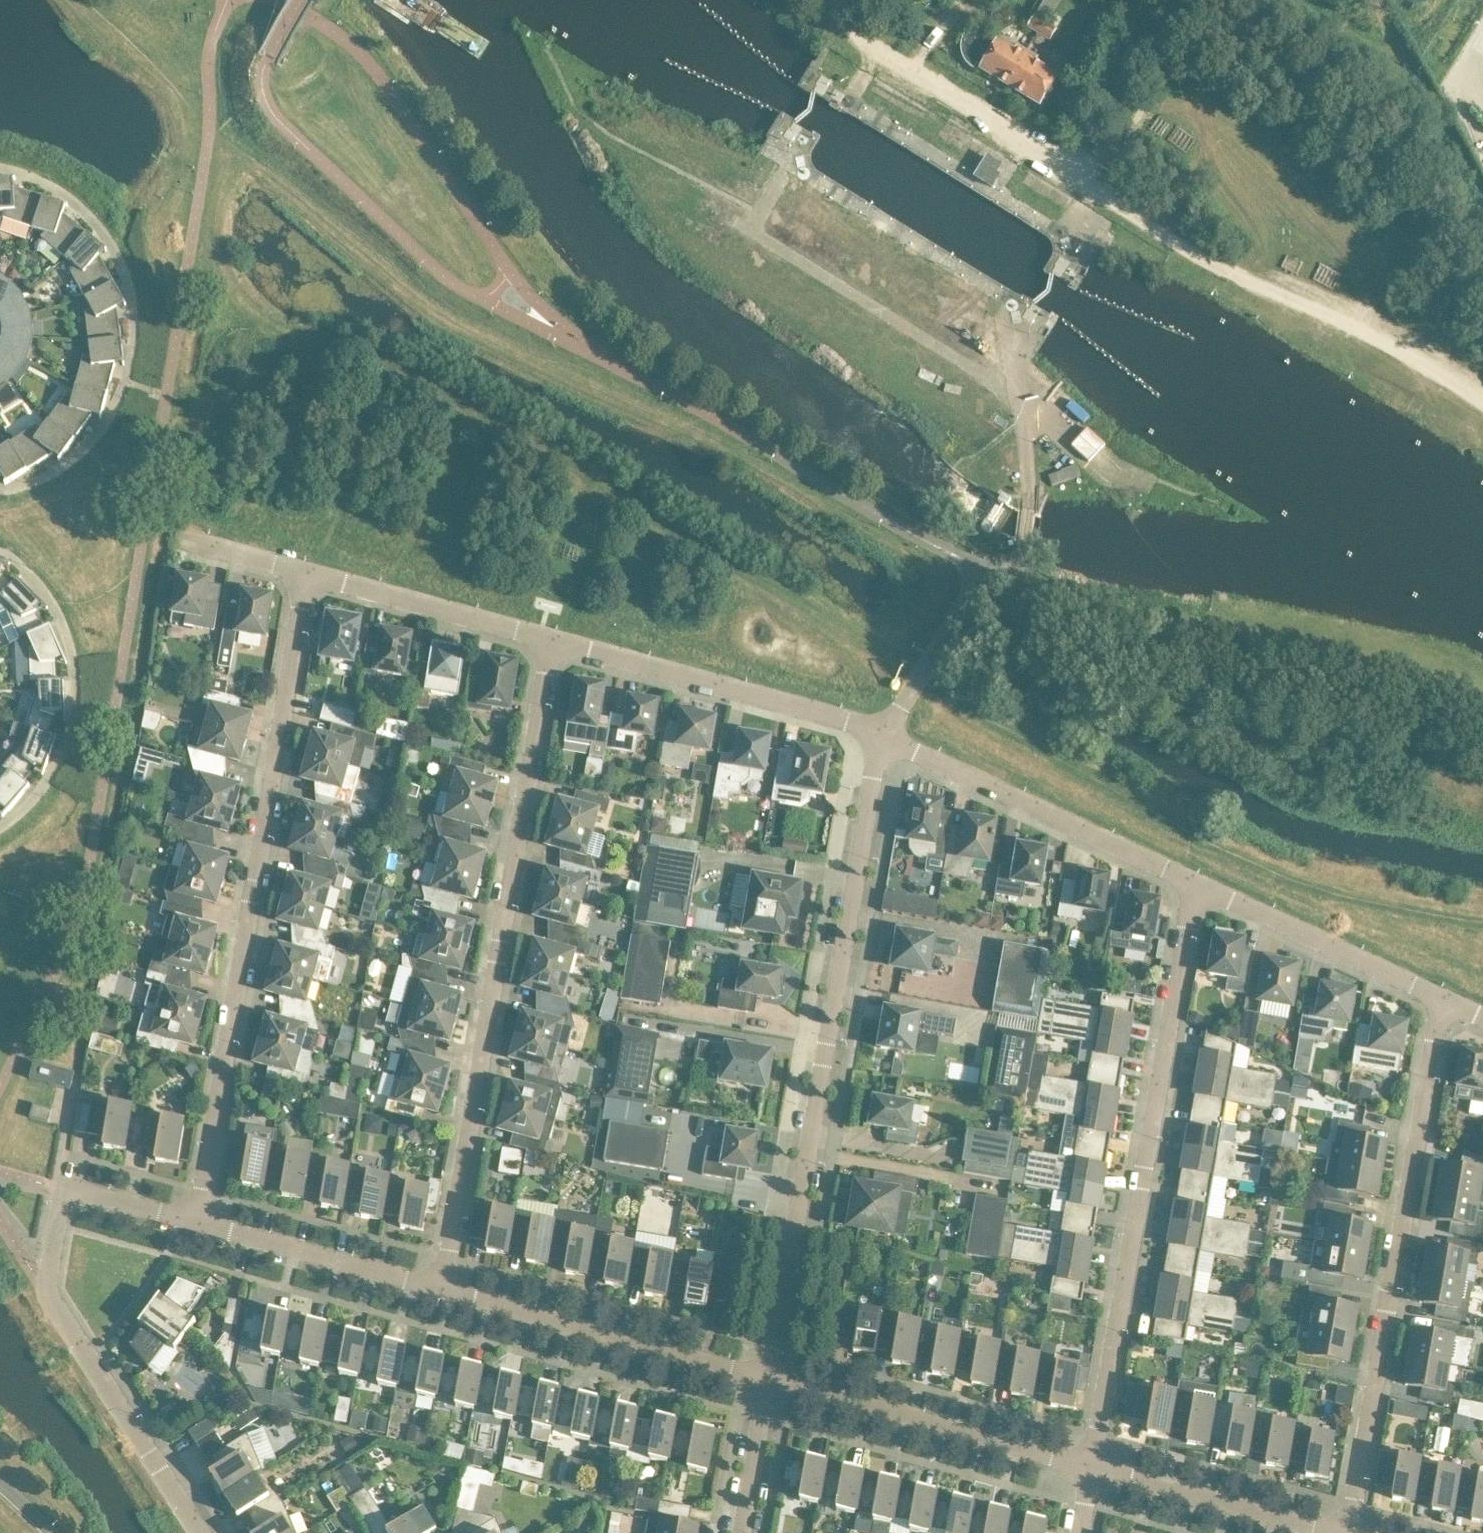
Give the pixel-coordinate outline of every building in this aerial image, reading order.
[(1038,32),(1050,39),(1056,30),(1047,25),(1062,1),(1061,0),(1044,0),(1034,17),(1028,26),(1038,32)] [(982,69),(1011,87),(1030,55),(1026,52),(1018,47),(1016,51),(999,41),(997,44),(993,41),(995,38),(976,26),(969,37),(966,35),(964,39),(962,43),(962,47),(962,51),(963,55),(965,59),(967,63),(970,66),(974,68),(979,60),(985,64),(982,69)] [(1030,55),(1011,87),(1040,105),(1057,76),(1034,62),(1036,59),(1030,55)] [(988,157),(976,177),(992,187),(998,176),(995,174),(1001,165),(988,157)] [(0,179),(0,212),(5,211),(2,218),(33,228),(44,198),(14,188),(14,180),(16,180),(16,179),(0,179)] [(68,206),(44,198),(33,228),(46,232),(41,237),(66,258),(87,234),(63,214),(66,206),(68,207),(68,206)] [(70,270),(86,298),(114,283),(100,256),(105,250),(106,251),(107,250),(87,234),(66,258),(76,267),(70,270)] [(10,268),(7,272),(8,277),(13,280),(18,279),(21,275),(19,269),(15,267),(10,268)] [(17,288),(4,275),(0,274),(0,275),(0,284),(12,293),(17,288)] [(126,306),(114,283),(86,298),(92,310),(85,311),(89,343),(121,339),(118,309),(125,305),(126,306)] [(12,293),(21,309),(28,306),(21,292),(17,288),(12,293)] [(25,327),(33,326),(32,313),(28,306),(21,309),(25,327)] [(25,327),(23,345),(31,348),(34,337),(33,326),(25,327)] [(124,365),(121,339),(89,343),(91,356),(84,354),(76,386),(107,394),(115,364),(123,363),(123,365),(124,365)] [(15,362),(21,367),(27,360),(31,348),(23,345),(15,362)] [(15,362),(2,375),(6,382),(12,379),(21,367),(15,362)] [(0,387),(0,397),(12,389),(8,382),(0,387)] [(101,419),(107,394),(76,386),(73,399),(68,395),(48,421),(74,440),(93,415),(100,417),(100,419),(101,419)] [(37,426),(9,443),(27,470),(53,454),(59,459),(58,460),(59,461),(74,440),(48,421),(41,431),(37,426)] [(2,476),(6,482),(5,483),(5,484),(27,470),(9,443),(0,449),(0,476),(2,476)] [(1049,476),(1053,486),(1081,476),(1077,466),(1049,476)] [(3,562),(0,560),(0,569),(3,563),(10,566),(10,565),(3,562)] [(13,585),(0,571),(0,598),(13,585)] [(179,576),(172,612),(171,623),(172,623),(174,613),(186,615),(184,625),(214,630),(219,604),(204,602),(208,578),(189,575),(189,577),(179,576)] [(28,637),(44,629),(36,611),(42,605),(47,611),(48,609),(43,604),(19,580),(18,580),(13,585),(0,598),(0,613),(0,622),(10,645),(28,637)] [(231,668),(237,632),(267,637),(267,636),(266,636),(273,595),(244,591),(245,589),(243,589),(238,620),(226,618),(218,666),(231,668)] [(331,669),(333,658),(353,662),(354,654),(359,651),(360,644),(357,640),(360,619),(353,618),(350,614),(340,612),(336,615),(329,614),(321,657),(322,657),(320,668),(331,669)] [(65,657),(51,626),(44,629),(28,637),(33,647),(29,648),(31,683),(64,681),(57,681),(56,661),(63,658),(66,665),(68,665),(65,657)] [(405,676),(412,636),(413,636),(413,635),(381,629),(381,630),(382,631),(381,639),(369,637),(363,674),(375,676),(376,671),(405,676)] [(420,662),(412,707),(429,710),(432,694),(430,694),(430,692),(456,697),(464,651),(435,646),(432,664),(424,663),(420,662)] [(485,679),(472,677),(467,709),(491,713),(493,706),(509,709),(512,691),(517,686),(514,679),(517,663),(518,664),(518,662),(515,662),(510,657),(503,660),(487,657),(487,659),(488,659),(485,679)] [(208,690),(226,695),(228,682),(210,679),(208,690)] [(36,694),(25,727),(50,734),(56,715),(64,715),(65,723),(66,723),(66,715),(64,681),(31,683),(39,683),(40,694),(36,694)] [(569,718),(565,741),(566,742),(567,738),(592,742),(586,779),(600,782),(606,749),(611,721),(598,719),(603,686),(578,682),(571,722),(569,722),(570,718),(569,718)] [(208,690),(207,690),(203,704),(213,706),(207,727),(206,727),(205,727),(249,739),(247,738),(252,715),(250,714),(250,715),(236,712),(237,710),(233,709),(236,698),(226,695),(208,690)] [(562,696),(560,710),(568,711),(570,697),(562,696)] [(626,716),(612,714),(611,721),(606,749),(635,754),(639,734),(653,736),(659,701),(629,697),(626,716)] [(320,720),(338,725),(354,730),(356,718),(356,712),(325,704),(320,720)] [(660,765),(689,770),(693,748),(710,751),(715,718),(710,717),(711,712),(698,710),(698,715),(682,712),(680,724),(668,721),(666,734),(660,765)] [(356,718),(354,730),(373,733),(375,721),(356,718)] [(42,776),(44,777),(46,769),(57,736),(50,734),(25,727),(16,723),(12,735),(26,739),(4,766),(30,786),(24,781),(37,766),(44,769),(42,776)] [(354,730),(338,725),(335,736),(331,735),(330,737),(317,733),(317,732),(316,732),(307,754),(306,754),(360,769),(366,748),(374,750),(377,736),(354,730)] [(249,740),(249,739),(205,727),(205,728),(207,729),(201,749),(188,746),(192,761),(224,770),(224,769),(217,768),(220,758),(224,759),(224,757),(238,761),(238,762),(239,762),(247,740),(249,740)] [(720,761),(713,798),(729,801),(731,794),(740,795),(742,786),(742,785),(750,779),(752,770),(765,772),(765,768),(769,766),(767,762),(771,737),(765,736),(763,733),(760,731),(756,730),(753,730),(749,731),(746,733),(740,732),(737,751),(735,763),(720,761)] [(433,739),(431,750),(458,758),(461,743),(433,739)] [(408,747),(406,761),(417,762),(419,749),(408,747)] [(823,794),(831,752),(798,747),(796,756),(782,754),(782,750),(781,750),(772,801),(787,804),(801,806),(809,801),(810,792),(823,794)] [(134,778),(133,781),(144,785),(150,762),(161,765),(164,755),(142,749),(135,773),(134,778)] [(306,756),(303,779),(304,779),(304,778),(316,782),(318,782),(317,784),(322,785),(319,796),(326,798),(351,804),(360,769),(306,754),(305,755),(306,756)] [(456,796),(494,806),(493,805),(497,784),(497,782),(496,782),(482,779),(482,777),(478,776),(481,765),(452,757),(449,771),(462,774),(456,796)] [(224,770),(192,761),(196,776),(201,778),(196,798),(194,798),(194,799),(237,810),(236,809),(239,788),(240,786),(239,785),(239,786),(225,783),(225,781),(221,780),(224,770)] [(693,763),(690,781),(707,784),(710,766),(693,763)] [(1,807),(7,812),(2,818),(3,819),(8,813),(30,786),(4,766),(0,768),(0,807),(1,807)] [(604,773),(603,781),(612,783),(612,780),(608,773),(604,773)] [(550,821),(592,833),(598,812),(607,814),(611,801),(583,792),(579,803),(575,802),(574,804),(561,800),(561,799),(560,799),(559,801),(551,821),(550,821)] [(435,813),(433,812),(437,828),(462,834),(465,825),(469,826),(469,824),(472,825),(483,828),(483,829),(484,829),(485,827),(493,806),(494,807),(494,806),(456,796),(450,817),(435,813)] [(908,814),(907,822),(909,826),(909,831),(907,840),(912,841),(911,845),(911,849),(916,855),(919,857),(928,859),(926,871),(944,874),(952,827),(954,814),(942,812),(943,802),(915,797),(912,811),(908,814)] [(294,826),(335,837),(341,816),(355,819),(364,815),(366,808),(350,804),(326,798),(323,807),(319,806),(318,808),(305,804),(305,803),(304,803),(303,805),(295,825),(294,825),(294,826)] [(380,798),(377,811),(394,816),(397,802),(380,798)] [(169,815),(165,828),(180,832),(205,839),(208,829),(212,830),(213,828),(214,828),(226,832),(226,833),(227,833),(228,831),(236,811),(237,811),(237,810),(194,799),(195,800),(190,821),(169,815)] [(952,827),(946,858),(944,874),(968,879),(975,859),(988,862),(992,839),(995,839),(996,834),(993,833),(995,822),(992,822),(993,819),(989,817),(985,816),(981,816),(977,816),(978,819),(968,818),(965,829),(952,827)] [(563,862),(570,864),(595,871),(591,856),(586,854),(592,833),(550,821),(550,822),(551,822),(548,844),(547,846),(548,846),(548,845),(562,849),(562,851),(566,852),(563,862)] [(330,859),(335,837),(294,826),(293,826),(295,826),(291,848),(291,850),(292,850),(306,853),(305,855),(310,856),(307,867),(314,868),(339,875),(336,864),(335,860),(330,859)] [(462,834),(437,828),(441,843),(449,845),(443,866),(482,877),(483,877),(481,876),(485,855),(485,853),(484,852),(484,853),(472,850),(470,850),(471,848),(466,847),(469,836),(462,834)] [(212,841),(180,832),(183,843),(178,844),(172,866),(171,865),(171,866),(226,881),(224,880),(228,857),(227,856),(227,857),(213,854),(214,852),(210,851),(212,841)] [(799,840),(797,853),(806,855),(809,842),(799,840)] [(1048,849),(1018,844),(1014,869),(1000,866),(995,895),(1019,899),(1021,887),(1025,888),(1026,884),(1041,886),(1048,849)] [(638,896),(634,922),(686,931),(700,855),(647,846),(640,884),(638,896)] [(1065,865),(1054,863),(1053,873),(1063,875),(1065,865)] [(343,866),(336,864),(339,875),(345,877),(347,870),(343,866)] [(538,892),(581,904),(580,903),(586,883),(599,886),(603,873),(595,871),(570,864),(568,874),(563,873),(563,875),(561,874),(549,871),(549,870),(548,870),(548,872),(539,892),(538,892)] [(225,882),(226,881),(171,866),(165,888),(169,903),(194,909),(196,900),(201,901),(201,899),(215,903),(214,904),(216,904),(216,902),(224,882),(225,882)] [(437,888),(421,883),(425,899),(428,899),(450,905),(453,895),(457,897),(458,895),(460,895),(471,899),(471,900),(472,900),(473,898),(481,878),(482,878),(482,877),(443,866),(437,888)] [(282,896),(282,897),(324,908),(330,887),(343,890),(346,877),(345,877),(339,875),(314,868),(311,878),(307,877),(307,879),(306,879),(293,875),(293,874),(292,874),(291,876),(283,896),(282,896)] [(1064,880),(1058,917),(1081,921),(1083,909),(1103,913),(1110,876),(1080,871),(1078,883),(1064,880)] [(738,875),(732,907),(743,909),(740,927),(775,934),(783,935),(786,917),(791,918),(794,919),(796,919),(796,916),(797,910),(798,904),(802,903),(804,899),(805,896),(804,892),(801,889),(802,884),(756,876),(756,874),(755,874),(754,878),(738,875)] [(119,877),(116,888),(129,891),(132,880),(119,877)] [(414,881),(410,894),(425,899),(421,883),(414,881)] [(630,881),(627,893),(638,896),(640,884),(630,881)] [(551,933),(558,935),(583,942),(579,927),(574,925),(580,905),(581,905),(581,904),(538,892),(538,893),(539,893),(536,915),(535,917),(536,917),(537,916),(550,920),(550,922),(554,923),(551,933)] [(886,892),(883,909),(936,918),(939,901),(886,892)] [(1117,904),(1111,939),(1112,939),(1125,941),(1124,948),(1148,952),(1150,942),(1150,939),(1153,939),(1154,934),(1158,935),(1160,921),(1157,920),(1159,906),(1160,900),(1150,898),(1132,895),(1131,899),(1118,896),(1117,904)] [(318,930),(324,908),(282,897),(283,898),(279,919),(279,921),(280,922),(280,921),(294,924),(294,926),(298,927),(295,938),(302,939),(327,946),(323,931),(318,930)] [(416,900),(412,914),(428,923),(434,925),(431,937),(471,948),(470,947),(473,926),(473,924),(472,923),(472,924),(460,921),(458,921),(459,919),(455,918),(457,907),(450,905),(428,899),(425,899),(424,902),(416,900)] [(164,902),(161,915),(168,917),(162,938),(170,940),(214,952),(213,951),(216,930),(217,928),(215,927),(215,929),(204,925),(202,925),(202,923),(198,922),(201,911),(194,909),(169,903),(164,902)] [(363,907),(360,918),(376,922),(378,911),(363,907)] [(979,911),(977,924),(990,926),(992,913),(979,911)] [(994,916),(992,927),(1004,929),(1005,921),(1002,917),(994,916)] [(1055,922),(1052,938),(1063,939),(1065,924),(1055,922)] [(1245,940),(1232,937),(1233,931),(1216,929),(1215,934),(1209,971),(1208,974),(1228,977),(1226,990),(1248,994),(1255,954),(1243,952),(1245,940)] [(925,972),(928,973),(932,953),(955,957),(958,941),(899,931),(893,967),(914,970),(915,974),(923,976),(925,972)] [(1102,932),(1100,946),(1108,947),(1110,933),(1102,932)] [(412,955),(403,955),(403,966),(415,970),(438,976),(441,966),(445,968),(446,966),(448,966),(460,970),(459,971),(460,971),(469,949),(470,949),(471,948),(431,937),(418,934),(412,955)] [(526,963),(569,975),(570,975),(568,974),(574,954),(589,958),(591,952),(593,944),(583,942),(558,935),(556,945),(552,944),(551,946),(550,945),(537,942),(537,941),(536,941),(536,943),(527,963),(526,963)] [(671,942),(632,935),(621,999),(661,1005),(671,942)] [(270,967),(270,968),(312,979),(326,983),(336,948),(327,946),(302,939),(300,949),(295,948),(295,950),(294,950),(281,946),(281,945),(280,945),(279,947),(271,967),(270,967)] [(214,953),(214,952),(170,940),(170,941),(172,941),(168,955),(156,951),(150,972),(189,983),(189,982),(182,981),(185,971),(189,972),(189,970),(203,974),(203,975),(204,975),(205,973),(212,953),(214,953)] [(1160,940),(1156,959),(1162,960),(1166,941),(1160,940)] [(591,952),(589,958),(598,960),(602,947),(593,944),(591,952)] [(1040,1020),(1040,1016),(1043,999),(1052,952),(1005,944),(993,1012),(1040,1020)] [(108,952),(106,959),(119,963),(121,955),(108,952)] [(1266,959),(1265,962),(1259,1001),(1292,1007),(1300,965),(1274,960),(1266,959)] [(539,1004),(547,1006),(572,1013),(568,998),(562,996),(568,976),(569,976),(569,975),(526,963),(526,964),(527,964),(524,986),(523,988),(524,988),(525,987),(538,991),(538,993),(542,994),(539,1004)] [(786,976),(782,975),(782,971),(743,964),(740,983),(723,980),(718,1008),(745,1013),(749,994),(777,999),(778,995),(782,996),(784,989),(785,987),(784,987),(786,976)] [(283,1008),(290,1010),(315,1017),(311,1002),(306,1001),(312,979),(270,968),(271,969),(268,990),(267,992),(268,992),(268,991),(282,995),(282,997),(286,998),(283,1008)] [(415,970),(405,1004),(459,1019),(458,1018),(461,997),(462,995),(460,994),(460,995),(446,992),(447,990),(443,989),(445,978),(438,976),(415,970)] [(146,1008),(202,1023),(203,1023),(201,1022),(205,1001),(205,999),(204,998),(204,999),(190,996),(191,994),(186,993),(189,983),(150,972),(146,985),(152,986),(146,1008)] [(1324,1042),(1325,1034),(1332,1029),(1333,1021),(1349,1023),(1355,991),(1349,990),(1347,986),(1343,984),(1340,982),(1335,982),(1331,983),(1328,986),(1322,985),(1318,1010),(1304,1008),(1299,1038),(1324,1042)] [(1043,999),(1040,1016),(1098,1026),(1097,1032),(1128,1038),(1128,1037),(1130,1026),(1135,1000),(1103,994),(1100,1009),(1043,999)] [(399,1026),(402,1041),(426,1047),(429,1037),(433,1038),(434,1037),(448,1041),(447,1041),(449,1042),(449,1040),(457,1020),(458,1020),(459,1019),(405,1004),(399,1026)] [(603,1005),(599,1018),(613,1022),(616,1009),(603,1005)] [(572,1013),(547,1006),(544,1016),(540,1015),(539,1017),(525,1013),(526,1012),(524,1012),(524,1014),(516,1034),(514,1034),(558,1046),(568,1049),(573,1028),(575,1028),(572,1013)] [(202,1024),(202,1023),(146,1008),(146,1009),(160,1013),(155,1034),(145,1031),(141,1045),(170,1053),(173,1042),(177,1043),(178,1041),(191,1045),(191,1046),(192,1046),(193,1044),(201,1024),(202,1024)] [(879,1047),(914,1054),(918,1031),(956,1038),(959,1020),(886,1008),(879,1047)] [(258,1038),(258,1039),(314,1054),(316,1048),(317,1048),(320,1036),(318,1035),(319,1032),(315,1017),(290,1010),(288,1020),(283,1019),(283,1021),(269,1017),(269,1016),(268,1016),(268,1018),(260,1038),(258,1038)] [(1245,1010),(1239,1045),(1254,1052),(1260,1013),(1245,1010)] [(1193,1012),(1190,1020),(1200,1025),(1204,1017),(1193,1012)] [(96,1015),(91,1030),(101,1033),(106,1018),(96,1015)] [(1094,1044),(1089,1070),(1122,1075),(1122,1074),(1124,1064),(1128,1038),(1097,1032),(1098,1026),(1040,1016),(1040,1020),(1037,1034),(1094,1044)] [(1360,1025),(1353,1064),(1399,1072),(1403,1046),(1405,1046),(1408,1034),(1405,1033),(1407,1024),(1391,1021),(1391,1020),(1375,1017),(1373,1027),(1360,1025)] [(604,1098),(644,1105),(656,1033),(616,1026),(610,1061),(609,1067),(609,1070),(606,1090),(604,1098)] [(1027,1091),(1030,1074),(1037,1034),(997,1027),(985,1094),(1026,1101),(1027,1091)] [(1204,1048),(1199,1074),(1227,1078),(1226,1084),(1274,1093),(1277,1081),(1277,1076),(1247,1070),(1233,1068),(1237,1045),(1207,1030),(1206,1032),(1204,1048)] [(93,1033),(89,1048),(96,1050),(100,1035),(93,1033)] [(568,1049),(558,1046),(514,1034),(514,1035),(515,1035),(512,1057),(511,1059),(513,1059),(513,1058),(527,1062),(526,1064),(530,1065),(528,1075),(535,1077),(560,1084),(558,1076),(560,1077),(568,1049)] [(391,1038),(388,1050),(402,1054),(396,1076),(447,1090),(446,1089),(449,1068),(450,1066),(449,1065),(448,1066),(437,1063),(435,1063),(435,1061),(431,1060),(434,1049),(426,1047),(402,1041),(391,1038)] [(256,1061),(255,1063),(256,1063),(257,1062),(270,1066),(270,1068),(274,1069),(271,1080),(303,1089),(305,1084),(307,1085),(314,1060),(312,1059),(314,1054),(258,1039),(259,1039),(256,1061)] [(727,1045),(727,1046),(713,1043),(712,1053),(725,1055),(721,1081),(766,1088),(772,1052),(727,1045)] [(1463,1051),(1461,1064),(1457,1085),(1474,1088),(1471,1102),(1482,1104),(1482,1053),(1477,1052),(1476,1049),(1469,1047),(1467,1050),(1463,1050),(1463,1051)] [(1451,1049),(1449,1062),(1461,1064),(1463,1051),(1451,1049)] [(601,1058),(599,1068),(609,1070),(609,1067),(610,1061),(601,1058)] [(75,1073),(42,1064),(35,1062),(30,1079),(58,1087),(70,1090),(75,1073)] [(1117,1101),(1122,1075),(1089,1070),(1087,1084),(1030,1074),(1027,1091),(1085,1101),(1084,1107),(1115,1113),(1115,1112),(1117,1101)] [(1347,1072),(1343,1072),(1337,1075),(1335,1087),(1347,1089),(1349,1075),(1347,1072)] [(1197,1085),(1192,1111),(1225,1117),(1227,1102),(1272,1110),(1272,1106),(1274,1093),(1226,1084),(1227,1078),(1199,1074),(1199,1075),(1197,1085)] [(447,1091),(447,1090),(396,1076),(386,1112),(414,1120),(417,1108),(422,1110),(422,1108),(436,1112),(437,1113),(437,1111),(445,1091),(447,1091)] [(1293,1083),(1291,1096),(1307,1099),(1311,1079),(1294,1076),(1293,1083)] [(503,1105),(502,1105),(556,1120),(562,1099),(564,1099),(560,1084),(535,1077),(532,1087),(528,1086),(527,1088),(513,1084),(514,1083),(513,1083),(512,1085),(504,1105),(503,1105)] [(1277,1081),(1274,1093),(1291,1096),(1293,1083),(1277,1081)] [(1354,1083),(1350,1095),(1369,1102),(1374,1090),(1354,1083)] [(348,1090),(346,1102),(357,1105),(360,1094),(348,1090)] [(1026,1101),(1024,1109),(1066,1116),(1081,1118),(1077,1139),(1076,1145),(1109,1150),(1109,1149),(1111,1139),(1115,1113),(1084,1107),(1085,1101),(1027,1091),(1026,1101)] [(1274,1093),(1272,1106),(1288,1109),(1291,1096),(1274,1093)] [(322,1095),(319,1113),(332,1116),(335,1099),(322,1095)] [(593,1097),(593,1109),(602,1109),(602,1097),(593,1097)] [(869,1125),(898,1130),(896,1142),(916,1146),(920,1124),(910,1123),(914,1104),(880,1098),(874,1097),(869,1125)] [(75,1131),(106,1136),(104,1146),(126,1150),(133,1107),(92,1100),(80,1098),(75,1131)] [(1011,1101),(1007,1105),(1008,1112),(1013,1115),(1019,1115),(1022,1110),(1022,1104),(1017,1100),(1011,1101)] [(48,1123),(52,1109),(34,1104),(30,1118),(48,1123)] [(550,1141),(556,1120),(502,1105),(502,1106),(504,1106),(500,1128),(500,1130),(501,1130),(501,1129),(515,1133),(514,1135),(519,1136),(516,1147),(527,1150),(542,1154),(544,1155),(548,1141),(550,1141)] [(1191,1122),(1186,1148),(1214,1153),(1212,1159),(1261,1168),(1264,1150),(1234,1145),(1220,1143),(1225,1117),(1192,1111),(1192,1112),(1191,1122)] [(178,1164),(183,1133),(185,1121),(144,1114),(138,1147),(141,1148),(158,1151),(156,1161),(178,1164)] [(604,1161),(663,1171),(669,1132),(610,1122),(604,1161)] [(1342,1162),(1381,1170),(1386,1142),(1361,1138),(1363,1126),(1339,1122),(1335,1144),(1331,1143),(1328,1160),(1342,1162)] [(390,1124),(388,1137),(396,1138),(398,1125),(390,1124)] [(243,1184),(264,1188),(272,1149),(275,1130),(247,1125),(244,1140),(231,1138),(225,1171),(228,1172),(245,1174),(243,1184)] [(724,1150),(707,1147),(702,1175),(736,1181),(738,1168),(752,1170),(758,1135),(728,1129),(724,1150)] [(1014,1166),(1016,1154),(1019,1139),(1012,1138),(1012,1137),(968,1129),(962,1161),(966,1162),(964,1173),(1012,1181),(1014,1166)] [(1016,1154),(1014,1166),(1072,1176),(1071,1182),(1102,1187),(1104,1176),(1109,1150),(1076,1145),(1074,1159),(1059,1156),(1029,1151),(1028,1157),(1016,1154)] [(1184,1160),(1179,1186),(1211,1191),(1214,1177),(1228,1180),(1258,1185),(1261,1168),(1212,1159),(1214,1153),(1186,1148),(1186,1149),(1184,1160)] [(272,1149),(266,1182),(267,1182),(284,1186),(282,1195),(304,1199),(305,1193),(311,1159),(312,1156),(284,1151),(272,1149)] [(527,1150),(525,1164),(540,1167),(542,1154),(527,1150)] [(1262,1161),(1261,1168),(1278,1170),(1279,1164),(1281,1153),(1264,1150),(1262,1161)] [(1438,1192),(1478,1199),(1481,1182),(1482,1182),(1482,1159),(1471,1153),(1468,1169),(1443,1164),(1438,1192)] [(311,1159),(305,1193),(307,1193),(323,1196),(322,1206),(343,1210),(344,1210),(345,1204),(351,1170),(351,1166),(311,1159)] [(1377,1197),(1381,1170),(1342,1162),(1328,1160),(1326,1175),(1329,1179),(1325,1200),(1349,1204),(1352,1193),(1377,1197)] [(1068,1193),(1063,1219),(1095,1225),(1096,1224),(1102,1187),(1071,1182),(1072,1176),(1014,1166),(1012,1181),(1011,1183),(1068,1193)] [(1258,1185),(1258,1189),(1274,1192),(1278,1170),(1261,1168),(1258,1185)] [(351,1170),(345,1204),(357,1206),(363,1207),(361,1217),(383,1220),(383,1221),(384,1215),(390,1181),(391,1177),(390,1177),(351,1170)] [(892,1234),(899,1191),(916,1194),(919,1179),(875,1172),(873,1185),(856,1182),(853,1199),(852,1199),(852,1200),(854,1200),(852,1208),(851,1208),(850,1209),(852,1209),(849,1226),(892,1234)] [(390,1181),(384,1215),(386,1215),(402,1218),(401,1228),(423,1231),(426,1212),(437,1214),(442,1181),(431,1179),(429,1188),(390,1181)] [(1177,1197),(1173,1223),(1200,1228),(1199,1234),(1248,1243),(1251,1230),(1251,1225),(1223,1220),(1207,1218),(1210,1197),(1211,1191),(1179,1186),(1179,1187),(1177,1197)] [(1438,1192),(1433,1220),(1458,1224),(1456,1235),(1481,1240),(1482,1226),(1482,1218),(1475,1216),(1478,1199),(1438,1192)] [(998,1260),(998,1258),(1001,1241),(1004,1224),(1008,1201),(976,1195),(966,1254),(998,1260)] [(686,1196),(684,1210),(698,1212),(700,1198),(686,1196)] [(516,1212),(510,1249),(528,1252),(526,1262),(548,1266),(549,1260),(558,1211),(558,1207),(518,1200),(516,1212)] [(475,1204),(469,1238),(472,1238),(489,1241),(487,1251),(509,1255),(510,1249),(516,1212),(475,1204)] [(1330,1228),(1327,1246),(1367,1252),(1372,1225),(1347,1220),(1349,1209),(1324,1205),(1321,1227),(1330,1228)] [(598,1218),(558,1211),(549,1260),(551,1260),(568,1263),(566,1273),(587,1276),(594,1237),(595,1237),(598,1218)] [(1091,1251),(1095,1225),(1063,1219),(1061,1234),(1004,1224),(1001,1241),(1059,1251),(1057,1257),(1089,1262),(1089,1261),(1091,1251)] [(1171,1235),(1166,1261),(1198,1266),(1201,1252),(1216,1255),(1245,1260),(1246,1255),(1248,1243),(1199,1234),(1200,1228),(1173,1223),(1173,1224),(1171,1235)] [(1251,1230),(1248,1243),(1264,1245),(1267,1233),(1251,1230)] [(634,1244),(595,1237),(594,1237),(587,1276),(588,1277),(589,1271),(590,1271),(607,1274),(606,1284),(627,1287),(634,1244)] [(1429,1247),(1424,1275),(1463,1282),(1466,1264),(1476,1266),(1480,1244),(1455,1240),(1453,1251),(1429,1247)] [(1084,1288),(1089,1262),(1057,1257),(1059,1251),(1001,1241),(998,1258),(1055,1268),(1050,1294),(1082,1302),(1082,1300),(1084,1288)] [(1248,1243),(1246,1255),(1262,1258),(1264,1245),(1248,1243)] [(635,1244),(634,1244),(627,1287),(629,1281),(630,1282),(647,1285),(645,1294),(666,1298),(674,1255),(634,1248),(635,1244)] [(1284,1263),(1281,1280),(1306,1285),(1306,1282),(1335,1287),(1337,1276),(1362,1280),(1367,1252),(1327,1246),(1324,1263),(1315,1261),(1313,1268),(1284,1263)] [(674,1259),(668,1292),(669,1293),(686,1295),(684,1305),(706,1309),(708,1299),(713,1300),(728,1303),(735,1259),(714,1255),(712,1265),(696,1263),(674,1259)] [(1164,1272),(1160,1298),(1187,1303),(1186,1309),(1235,1317),(1237,1305),(1238,1300),(1208,1295),(1194,1292),(1197,1272),(1198,1266),(1166,1261),(1166,1262),(1164,1272)] [(933,1263),(931,1272),(942,1273),(943,1265),(933,1263)] [(1262,1267),(1261,1275),(1269,1277),(1270,1272),(1267,1268),(1262,1267)] [(972,1274),(970,1285),(978,1286),(982,1283),(983,1276),(972,1274)] [(1424,1275),(1419,1302),(1437,1305),(1444,1307),(1442,1318),(1466,1322),(1473,1283),(1463,1282),(1424,1275)] [(1262,1278),(1260,1289),(1271,1291),(1273,1280),(1262,1278)] [(160,1295),(150,1309),(186,1336),(196,1322),(188,1316),(205,1292),(206,1293),(207,1291),(178,1280),(178,1281),(179,1282),(166,1299),(160,1295)] [(1303,1312),(1300,1326),(1352,1335),(1357,1308),(1332,1303),(1334,1292),(1310,1288),(1306,1309),(1303,1312)] [(242,1301),(229,1298),(223,1330),(235,1339),(237,1327),(242,1301)] [(1158,1310),(1153,1336),(1156,1337),(1185,1342),(1188,1327),(1232,1335),(1233,1331),(1235,1317),(1186,1309),(1187,1303),(1160,1298),(1160,1299),(1158,1310)] [(841,1305),(835,1338),(838,1339),(855,1342),(853,1351),(875,1355),(876,1349),(882,1316),(883,1312),(882,1312),(841,1305)] [(1237,1305),(1235,1317),(1251,1320),(1253,1308),(1237,1305)] [(186,1336),(150,1309),(139,1324),(145,1328),(132,1345),(131,1344),(130,1345),(150,1369),(151,1368),(150,1367),(167,1344),(175,1350),(186,1336)] [(286,1313),(271,1310),(270,1310),(270,1311),(269,1316),(246,1312),(241,1339),(264,1344),(262,1353),(280,1357),(287,1313),(286,1313)] [(288,1313),(287,1313),(280,1357),(281,1350),(303,1354),(301,1364),(318,1367),(326,1323),(310,1320),(309,1320),(308,1322),(308,1327),(286,1323),(288,1313)] [(882,1316),(876,1349),(878,1350),(894,1352),(893,1362),(914,1366),(915,1366),(916,1360),(921,1327),(922,1323),(882,1316)] [(1235,1317),(1233,1331),(1249,1333),(1251,1320),(1235,1317)] [(364,1334),(349,1331),(348,1331),(347,1333),(346,1337),(325,1334),(327,1324),(326,1323),(318,1367),(319,1367),(320,1361),(342,1365),(340,1375),(357,1378),(365,1334),(364,1334)] [(1001,1344),(1001,1348),(1006,1349),(1011,1324),(1005,1323),(1001,1344)] [(1465,1330),(1465,1327),(1441,1323),(1439,1334),(1414,1330),(1409,1357),(1449,1364),(1469,1368),(1475,1332),(1465,1330)] [(1300,1345),(1296,1366),(1321,1370),(1323,1358),(1330,1360),(1348,1363),(1352,1335),(1300,1326),(1297,1341),(1300,1345)] [(921,1327),(916,1360),(917,1360),(934,1363),(932,1373),(954,1377),(955,1371),(961,1337),(962,1334),(941,1330),(921,1327)] [(366,1334),(365,1334),(357,1378),(358,1378),(359,1372),(380,1375),(378,1385),(396,1388),(404,1345),(403,1344),(387,1342),(386,1341),(386,1343),(385,1348),(364,1344),(366,1334)] [(187,1337),(181,1344),(189,1350),(194,1342),(187,1337)] [(961,1337),(955,1371),(957,1371),(973,1374),(972,1384),(993,1388),(994,1388),(995,1382),(1001,1348),(1001,1344),(961,1337)] [(1133,1338),(1131,1350),(1143,1352),(1145,1340),(1133,1338)] [(1041,1355),(1034,1393),(1036,1393),(1052,1396),(1051,1406),(1073,1409),(1076,1391),(1086,1393),(1093,1356),(1081,1354),(1079,1366),(1054,1361),(1057,1346),(1042,1343),(1040,1355),(1041,1355)] [(229,1368),(234,1348),(222,1362),(229,1368)] [(1001,1348),(995,1382),(996,1382),(1013,1385),(1011,1395),(1033,1398),(1033,1399),(1034,1393),(1041,1355),(1040,1355),(1006,1349),(1001,1348)] [(397,1389),(396,1392),(417,1396),(435,1399),(436,1393),(441,1365),(443,1355),(441,1355),(426,1352),(425,1352),(425,1354),(424,1359),(402,1355),(397,1389)] [(1449,1364),(1409,1357),(1405,1385),(1429,1389),(1427,1401),(1452,1405),(1456,1383),(1446,1382),(1449,1364)] [(221,1363),(215,1370),(224,1377),(230,1370),(221,1363)] [(462,1369),(441,1365),(436,1393),(458,1397),(456,1406),(473,1410),(481,1366),(480,1366),(465,1363),(464,1363),(463,1364),(462,1369)] [(519,1376),(504,1373),(502,1373),(502,1375),(501,1380),(480,1376),(482,1366),(481,1366),(473,1410),(474,1410),(475,1403),(496,1407),(495,1417),(512,1420),(520,1376),(519,1376)] [(520,1376),(512,1420),(513,1420),(514,1414),(535,1418),(531,1439),(549,1443),(558,1387),(557,1387),(541,1384),(541,1385),(540,1390),(519,1386),(520,1376)] [(1310,1378),(1308,1386),(1321,1388),(1322,1380),(1310,1378)] [(1177,1392),(1171,1430),(1189,1433),(1187,1443),(1209,1446),(1209,1447),(1210,1441),(1217,1403),(1219,1387),(1179,1381),(1177,1392)] [(1130,1384),(1124,1418),(1133,1419),(1149,1422),(1148,1432),(1169,1436),(1170,1436),(1171,1430),(1177,1392),(1130,1384)] [(273,1392),(247,1387),(255,1402),(270,1406),(273,1392)] [(283,1407),(285,1391),(275,1389),(272,1405),(283,1407)] [(1217,1403),(1210,1441),(1212,1441),(1228,1444),(1227,1454),(1248,1457),(1249,1457),(1250,1452),(1257,1410),(1259,1398),(1230,1393),(1228,1405),(1217,1403)] [(557,1397),(552,1424),(553,1425),(574,1428),(572,1438),(590,1442),(596,1408),(598,1398),(596,1397),(581,1395),(580,1394),(580,1396),(579,1401),(557,1397)] [(1396,1402),(1394,1415),(1401,1417),(1403,1404),(1396,1402)] [(1464,1417),(1471,1419),(1482,1422),(1482,1405),(1467,1402),(1464,1417)] [(590,1442),(590,1445),(611,1449),(609,1458),(627,1461),(634,1418),(635,1418),(637,1408),(635,1408),(620,1405),(619,1405),(618,1407),(617,1412),(596,1408),(590,1442)] [(251,1408),(233,1419),(239,1429),(257,1417),(251,1408)] [(336,1409),(334,1421),(345,1423),(348,1411),(336,1409)] [(1257,1410),(1250,1452),(1251,1452),(1268,1455),(1266,1464),(1288,1468),(1289,1462),(1295,1429),(1296,1425),(1276,1422),(1278,1413),(1257,1410)] [(635,1418),(634,1418),(627,1461),(650,1465),(651,1460),(667,1463),(675,1419),(674,1418),(658,1416),(657,1416),(657,1417),(656,1422),(635,1418)] [(189,1432),(196,1443),(215,1431),(218,1428),(211,1417),(188,1431),(189,1432)] [(375,1419),(373,1430),(385,1433),(387,1421),(375,1419)] [(675,1419),(667,1463),(668,1463),(669,1456),(690,1460),(688,1470),(706,1473),(714,1429),(712,1429),(697,1426),(696,1426),(696,1428),(695,1433),(674,1429),(675,1419)] [(1472,1423),(1471,1433),(1476,1434),(1480,1431),(1482,1424),(1472,1423)] [(410,1428),(407,1441),(425,1445),(427,1431),(410,1428)] [(1295,1429),(1289,1462),(1290,1463),(1307,1465),(1306,1475),(1328,1479),(1335,1436),(1295,1429)] [(218,1498),(257,1474),(263,1470),(248,1433),(225,1448),(215,1431),(196,1443),(207,1461),(211,1459),(214,1457),(220,1466),(210,1473),(213,1478),(211,1480),(218,1498)] [(350,1436),(341,1442),(349,1454),(358,1449),(350,1436)] [(448,1442),(444,1457),(462,1462),(466,1447),(448,1442)] [(1380,1452),(1375,1486),(1377,1486),(1394,1489),(1392,1499),(1414,1503),(1415,1497),(1421,1463),(1422,1459),(1421,1459),(1380,1452)] [(466,1454),(464,1465),(487,1469),(489,1458),(483,1457),(466,1454)] [(505,1457),(503,1469),(517,1473),(520,1461),(505,1457)] [(800,1501),(818,1504),(819,1497),(824,1470),(826,1460),(824,1460),(809,1457),(808,1457),(808,1458),(807,1463),(786,1460),(781,1487),(802,1491),(800,1501)] [(1421,1463),(1415,1497),(1417,1497),(1434,1500),(1432,1510),(1453,1514),(1454,1514),(1455,1508),(1461,1474),(1461,1470),(1421,1463)] [(350,1466),(339,1473),(351,1492),(362,1484),(350,1466)] [(824,1470),(819,1497),(820,1498),(839,1501),(837,1511),(854,1514),(855,1514),(856,1508),(861,1480),(863,1470),(862,1470),(861,1470),(846,1467),(845,1467),(844,1469),(843,1473),(824,1470)] [(238,1517),(246,1511),(248,1510),(255,1520),(284,1502),(257,1474),(218,1498),(232,1513),(235,1512),(238,1517)] [(566,1474),(563,1485),(578,1489),(581,1478),(566,1474)] [(1455,1508),(1456,1508),(1473,1511),(1471,1521),(1482,1523),(1482,1478),(1461,1474),(1455,1508)] [(856,1508),(875,1511),(871,1532),(890,1532),(893,1518),(898,1490),(899,1480),(897,1480),(882,1477),(881,1477),(881,1479),(880,1483),(861,1480),(856,1508)] [(603,1487),(601,1495),(614,1498),(616,1489),(603,1487)] [(893,1518),(912,1521),(910,1531),(922,1532),(928,1532),(929,1528),(934,1500),(936,1490),(935,1490),(934,1490),(919,1487),(918,1487),(918,1489),(917,1493),(898,1490),(893,1518)] [(350,1498),(352,1502),(372,1532),(429,1532),(436,1529),(422,1507),(408,1516),(408,1515),(388,1523),(366,1488),(350,1498)] [(658,1514),(660,1501),(637,1497),(635,1510),(658,1514)] [(929,1528),(948,1531),(948,1532),(967,1532),(971,1510),(973,1500),(972,1500),(971,1500),(956,1497),(955,1497),(954,1499),(953,1504),(934,1500),(929,1528)] [(660,1501),(658,1514),(690,1519),(692,1507),(660,1501)] [(284,1502),(255,1520),(261,1530),(257,1532),(296,1532),(284,1502)] [(967,1532),(1005,1532),(1007,1520),(1009,1510),(1007,1510),(992,1507),(991,1507),(991,1509),(990,1514),(971,1510),(967,1532)] [(496,1518),(495,1518),(459,1509),(452,1532),(502,1532),(496,1518)] [(621,1514),(613,1513),(609,1532),(618,1532),(621,1514)] [(1005,1532),(1044,1532),(1046,1520),(1044,1520),(1029,1517),(1028,1517),(1027,1519),(1027,1524),(1007,1520),(1005,1532)] [(698,1527),(649,1519),(646,1532),(697,1532),(698,1527)]
